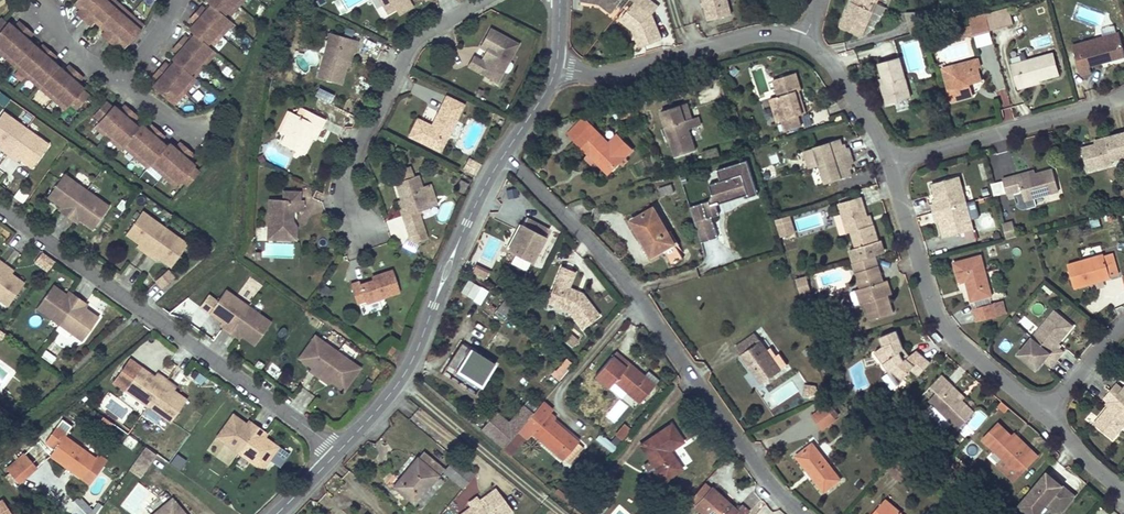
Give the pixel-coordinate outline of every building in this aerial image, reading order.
[(75,2),(82,7),(77,13),(83,19),(100,0),(77,0),(75,2)] [(114,0),(100,0),(83,19),(90,24),(95,19),(101,24),(118,4),(114,0)] [(232,0),(206,0),(205,0),(211,5),(211,4),(227,18),(227,17),(238,5),(232,0)] [(388,13),(397,8),(410,0),(380,0),(388,13)] [(410,0),(397,8),(400,14),(413,6),(410,0)] [(599,3),(599,0),(603,1),(614,10),(622,0),(580,0),(599,3)] [(614,10),(603,1),(599,0),(599,3),(600,3),(612,13),(614,10)] [(650,0),(633,0),(635,1),(622,17),(634,26),(636,29),(633,30),(640,48),(662,39),(652,15),(659,7),(650,0)] [(708,20),(731,14),(728,0),(703,0),(708,20)] [(840,27),(862,36),(873,11),(867,9),(870,0),(877,3),(878,0),(852,0),(840,27)] [(873,11),(877,3),(870,0),(867,9),(873,11)] [(131,15),(118,4),(101,24),(107,29),(102,35),(108,41),(131,15)] [(227,18),(211,4),(211,5),(206,10),(201,6),(195,12),(221,35),(232,22),(227,17),(227,18)] [(1014,24),(1009,7),(991,12),(987,13),(991,30),(1014,24)] [(221,35),(195,12),(190,19),(194,23),(189,30),(194,34),(210,48),(211,47),(221,35)] [(990,29),(986,14),(969,18),(971,25),(973,33),(973,34),(988,30),(990,29)] [(144,26),(131,15),(108,41),(115,46),(120,40),(126,46),(144,26)] [(924,31),(920,16),(908,19),(912,34),(924,31)] [(634,26),(622,17),(620,20),(633,30),(636,29),(634,26)] [(19,22),(14,28),(8,22),(6,24),(0,18),(0,52),(2,54),(25,28),(19,22)] [(969,34),(967,26),(957,29),(960,37),(969,34)] [(33,44),(27,39),(32,33),(25,28),(2,54),(14,65),(33,44)] [(518,44),(491,29),(480,48),(487,51),(490,53),(486,60),(483,58),(481,61),(474,57),(469,67),(498,83),(502,75),(498,70),(506,55),(513,55),(518,44)] [(1119,32),(1073,45),(1081,74),(1092,71),(1090,65),(1106,61),(1106,58),(1111,56),(1112,59),(1123,56),(1123,49),(1119,32)] [(358,41),(330,33),(317,78),(341,84),(346,65),(350,50),(355,51),(358,41)] [(210,48),(194,34),(189,40),(184,36),(179,42),(205,65),(216,52),(211,47),(210,48)] [(205,65),(179,42),(173,48),(178,53),(172,59),(174,61),(175,61),(194,77),(205,65)] [(50,51),(43,45),(39,50),(33,44),(14,65),(27,76),(50,51)] [(56,56),(50,51),(27,76),(40,87),(58,67),(52,61),(56,56)] [(1060,74),(1054,53),(1011,64),(1018,89),(1027,86),(1026,84),(1039,80),(1060,74)] [(502,75),(513,55),(506,55),(498,70),(502,75)] [(910,97),(899,57),(879,63),(883,77),(884,83),(881,84),(887,104),(910,97)] [(976,83),(980,75),(978,68),(980,67),(978,58),(942,68),(951,101),(973,95),(971,88),(968,87),(970,84),(976,83)] [(194,77),(175,61),(174,61),(169,67),(165,63),(159,69),(185,91),(196,79),(194,77)] [(76,71),(69,66),(64,72),(58,67),(40,87),(52,98),(76,71)] [(185,91),(159,69),(153,75),(158,80),(152,86),(173,104),(185,91)] [(84,89),(77,83),(82,77),(76,71),(52,98),(65,110),(71,103),(77,109),(89,95),(82,90),(84,89)] [(803,114),(796,91),(799,90),(801,90),(796,73),(773,80),(778,96),(770,98),(777,122),(782,120),(785,131),(801,126),(798,115),(803,114)] [(331,101),(335,92),(318,86),(314,96),(331,101)] [(806,113),(799,90),(796,91),(803,114),(806,113)] [(6,105),(10,96),(0,93),(0,103),(6,105)] [(463,105),(447,96),(432,126),(417,119),(409,136),(440,151),(463,105)] [(119,111),(113,105),(112,107),(105,101),(93,115),(100,120),(94,126),(107,138),(110,134),(131,111),(124,105),(119,111)] [(325,119),(301,107),(297,115),(287,110),(277,131),(285,135),(281,143),(304,155),(312,138),(318,126),(321,128),(325,119)] [(631,116),(629,108),(620,110),(621,118),(631,116)] [(137,127),(132,123),(137,117),(131,111),(110,134),(123,145),(138,128),(137,127)] [(4,112),(0,117),(0,144),(3,146),(1,149),(1,150),(7,154),(26,128),(4,112)] [(688,129),(698,126),(700,125),(698,117),(669,126),(674,140),(676,139),(678,144),(672,146),(676,157),(695,150),(690,135),(688,129)] [(625,156),(610,141),(609,143),(584,118),(568,133),(589,154),(590,154),(592,151),(611,170),(619,162),(620,161),(625,157),(625,156)] [(147,130),(141,124),(137,127),(138,128),(123,145),(123,146),(135,156),(157,131),(151,126),(147,130)] [(321,128),(318,126),(312,138),(315,140),(321,128)] [(678,144),(676,139),(674,140),(669,126),(666,127),(672,146),(678,144)] [(688,129),(690,135),(700,131),(698,126),(688,129)] [(49,145),(26,128),(7,154),(14,160),(15,159),(17,156),(20,159),(33,168),(49,145)] [(166,146),(160,141),(164,137),(157,131),(135,156),(148,168),(151,164),(166,146)] [(1105,137),(1105,138),(1106,141),(1096,144),(1082,148),(1086,164),(1101,160),(1103,165),(1112,163),(1112,160),(1123,156),(1123,132),(1105,137)] [(854,163),(849,147),(847,148),(844,149),(842,145),(840,139),(814,147),(815,148),(820,165),(826,183),(852,175),(848,165),(852,164),(854,163)] [(175,148),(169,142),(168,144),(166,146),(151,164),(163,175),(187,148),(181,142),(175,148)] [(195,165),(188,159),(193,153),(187,148),(163,175),(176,186),(182,180),(188,185),(200,172),(193,167),(195,165)] [(719,157),(717,148),(703,152),(705,161),(719,157)] [(820,165),(815,148),(804,151),(810,168),(820,165)] [(611,170),(592,151),(590,154),(589,154),(585,158),(591,164),(595,159),(608,173),(611,170)] [(625,157),(620,161),(619,162),(623,165),(628,160),(625,157)] [(463,168),(476,175),(481,165),(469,159),(463,168)] [(716,205),(715,200),(738,192),(740,197),(741,200),(758,194),(747,160),(717,170),(721,181),(709,185),(712,195),(709,201),(690,207),(701,243),(718,237),(712,217),(719,214),(716,205)] [(1087,169),(1103,165),(1101,160),(1086,164),(1087,169)] [(1059,191),(1053,169),(1036,174),(1019,178),(1018,175),(1003,179),(1007,194),(1014,192),(1022,190),(1022,192),(1014,194),(1017,206),(1020,208),(1023,209),(1036,206),(1034,198),(1059,191)] [(87,190),(64,173),(48,196),(60,205),(64,208),(62,210),(61,211),(68,216),(87,190)] [(429,208),(418,175),(395,182),(401,199),(406,214),(403,215),(406,225),(421,220),(418,211),(429,208)] [(973,230),(959,176),(932,183),(936,199),(937,202),(933,203),(932,204),(936,220),(941,218),(942,222),(946,237),(973,230)] [(674,192),(672,184),(659,189),(661,196),(674,192)] [(110,206),(87,190),(68,216),(75,221),(75,220),(77,218),(80,220),(93,229),(110,206)] [(300,200),(300,191),(283,191),(283,199),(269,199),(268,227),(272,227),(271,238),(296,239),(296,227),(292,227),(292,211),(303,212),(303,200),(300,200)] [(740,197),(738,192),(715,200),(716,205),(740,197)] [(870,225),(867,217),(861,197),(839,204),(848,232),(852,231),(857,248),(878,242),(873,225),(870,225)] [(406,214),(401,199),(398,200),(403,215),(406,214)] [(676,246),(668,232),(654,208),(632,220),(643,239),(640,241),(651,261),(665,253),(672,265),(684,258),(676,246)] [(165,228),(142,211),(126,234),(138,243),(142,246),(140,248),(139,249),(146,254),(165,228)] [(841,213),(835,215),(840,232),(846,231),(841,213)] [(790,216),(777,219),(781,235),(795,232),(790,216)] [(532,261),(549,229),(526,217),(509,249),(532,261)] [(1017,235),(1013,222),(1003,224),(1006,238),(1017,235)] [(188,244),(165,228),(146,254),(153,259),(155,255),(159,258),(171,267),(188,244)] [(680,244),(672,230),(668,232),(676,246),(680,244)] [(265,242),(264,257),(293,258),(293,243),(265,242)] [(33,261),(46,271),(55,260),(41,250),(33,261)] [(1110,276),(1107,264),(1116,262),(1113,253),(1104,255),(1104,254),(1068,264),(1074,288),(1088,284),(1087,281),(1101,277),(1102,280),(1111,278),(1110,276)] [(879,265),(876,256),(852,264),(855,272),(879,265)] [(968,284),(967,284),(971,301),(991,295),(980,256),(954,263),(959,283),(966,281),(967,281),(968,284)] [(1119,274),(1116,262),(1107,264),(1110,276),(1119,274)] [(8,272),(10,269),(11,268),(4,263),(0,269),(0,300),(8,306),(24,283),(12,274),(8,272)] [(475,263),(471,273),(485,279),(490,269),(475,263)] [(886,295),(882,282),(884,281),(879,265),(855,272),(860,288),(863,296),(865,302),(870,320),(894,312),(888,294),(886,295)] [(569,288),(575,272),(562,266),(555,282),(569,288)] [(162,288),(176,276),(168,268),(155,280),(162,288)] [(400,292),(393,270),(377,275),(378,278),(373,280),(361,284),(359,281),(350,284),(357,303),(365,300),(366,303),(400,292)] [(810,289),(807,277),(796,279),(800,292),(810,289)] [(892,294),(887,279),(884,281),(882,282),(886,295),(888,294),(888,295),(892,294)] [(471,298),(478,286),(469,280),(461,292),(471,298)] [(599,316),(582,293),(569,288),(555,282),(547,302),(568,311),(582,329),(599,316)] [(66,294),(53,285),(37,308),(59,324),(78,298),(71,293),(71,294),(69,297),(66,294)] [(863,296),(860,288),(857,289),(861,303),(865,302),(863,296)] [(249,306),(226,290),(209,313),(222,322),(225,324),(224,326),(223,327),(230,332),(249,306)] [(971,301),(973,307),(993,302),(992,296),(971,301)] [(86,309),(83,307),(85,304),(85,303),(78,298),(59,324),(82,341),(98,318),(86,309)] [(513,309),(503,301),(501,304),(511,312),(513,309)] [(1003,314),(1000,301),(993,303),(997,316),(1003,314)] [(997,316),(993,303),(973,309),(977,321),(997,316)] [(504,320),(511,312),(501,304),(494,313),(504,320)] [(272,322),(249,306),(230,332),(237,337),(237,336),(239,334),(242,336),(255,345),(272,322)] [(1059,348),(1056,346),(1059,343),(1073,326),(1055,311),(1018,354),(1036,369),(1041,363),(1044,360),(1047,362),(1051,366),(1063,352),(1059,348)] [(314,317),(310,324),(319,329),(323,323),(314,317)] [(902,356),(900,351),(904,349),(897,330),(880,337),(884,345),(875,351),(890,371),(892,370),(904,379),(912,369),(919,376),(927,366),(930,362),(923,355),(914,365),(906,358),(904,359),(902,356)] [(573,347),(578,340),(568,332),(563,338),(573,347)] [(781,369),(767,349),(756,334),(736,348),(750,368),(752,367),(762,382),(781,369)] [(338,352),(315,335),(299,358),(311,367),(315,370),(313,372),(312,373),(319,378),(338,352)] [(495,365),(461,343),(447,365),(481,387),(495,365)] [(387,352),(391,355),(396,348),(391,345),(387,352)] [(785,366),(771,347),(767,349),(781,369),(785,366)] [(45,350),(41,357),(53,362),(56,355),(45,350)] [(275,358),(280,364),(289,356),(284,350),(275,358)] [(914,365),(923,355),(917,350),(906,358),(914,365)] [(361,368),(338,352),(319,378),(326,383),(326,382),(328,380),(331,382),(344,391),(361,368)] [(629,364),(616,352),(612,356),(625,368),(629,364)] [(644,376),(629,364),(625,368),(612,356),(596,376),(609,387),(615,381),(640,402),(655,385),(644,376)] [(562,377),(573,364),(566,358),(555,371),(562,377)] [(154,376),(130,359),(113,382),(125,390),(148,406),(167,380),(160,375),(159,376),(157,379),(154,376)] [(272,361),(265,371),(277,379),(284,370),(272,361)] [(659,380),(648,371),(644,376),(655,385),(659,380)] [(962,400),(950,388),(952,386),(941,375),(931,386),(937,392),(929,400),(932,403),(951,421),(953,422),(959,428),(975,412),(962,400)] [(187,400),(171,388),(173,385),(167,380),(148,406),(171,423),(187,400)] [(1123,425),(1123,388),(1123,389),(1116,383),(1104,398),(1108,401),(1111,404),(1109,406),(1094,424),(1112,439),(1123,425)] [(965,398),(952,386),(950,388),(962,400),(965,398)] [(578,442),(553,421),(555,418),(549,413),(551,410),(543,402),(533,413),(531,415),(518,431),(519,432),(511,441),(517,447),(525,437),(526,438),(529,435),(532,432),(563,459),(564,459),(570,464),(584,448),(578,442)] [(951,421),(932,403),(926,410),(946,430),(953,422),(951,421)] [(834,417),(839,414),(832,404),(827,407),(826,406),(813,415),(823,428),(835,419),(834,417)] [(531,415),(533,413),(524,405),(509,422),(496,411),(481,429),(503,448),(518,431),(531,415)] [(975,432),(989,416),(980,409),(966,424),(975,432)] [(249,425),(233,414),(217,437),(239,453),(258,427),(251,422),(249,425)] [(114,424),(103,416),(98,423),(109,430),(114,424)] [(96,459),(65,437),(72,426),(62,419),(45,442),(55,449),(50,456),(67,468),(69,466),(72,469),(71,471),(82,479),(96,459)] [(1038,456),(1026,445),(1024,447),(1012,436),(999,423),(983,439),(1003,459),(1019,475),(1038,456)] [(621,440),(630,428),(625,424),(616,435),(621,440)] [(669,450),(683,441),(671,424),(640,445),(651,460),(663,477),(664,479),(664,480),(681,468),(671,453),(669,455),(667,452),(669,450)] [(266,438),(263,435),(265,432),(258,427),(239,453),(262,469),(279,447),(266,438)] [(532,432),(529,435),(561,462),(563,459),(532,432)] [(617,447),(600,433),(596,439),(612,453),(617,447)] [(1026,445),(1014,433),(1012,436),(1024,447),(1026,445)] [(130,435),(124,442),(133,449),(138,442),(130,435)] [(510,455),(517,447),(511,441),(504,450),(510,455)] [(840,479),(813,444),(797,456),(824,491),(840,479)] [(909,459),(916,451),(908,445),(901,453),(909,459)] [(157,455),(145,447),(139,455),(151,463),(157,455)] [(415,503),(444,468),(425,452),(419,459),(417,458),(399,480),(406,486),(402,492),(415,503)] [(28,457),(25,453),(7,469),(19,483),(25,478),(16,468),(28,457)] [(151,463),(139,455),(129,470),(141,478),(151,463)] [(37,467),(28,457),(16,468),(25,478),(37,467)] [(474,474),(455,458),(443,472),(444,473),(440,477),(445,482),(449,477),(463,488),(474,474)] [(913,471),(898,458),(888,469),(904,483),(913,471)] [(1019,475),(1003,459),(997,465),(1014,481),(1019,475)] [(663,477),(651,460),(644,465),(657,483),(664,479),(663,477)] [(1047,472),(1019,505),(1029,513),(1039,513),(1047,504),(1045,502),(1047,499),(1050,501),(1062,511),(1075,496),(1047,472)] [(402,492),(406,486),(399,480),(394,486),(402,492)] [(513,511),(496,488),(479,501),(471,506),(461,513),(509,513),(513,511)] [(712,488),(696,505),(705,513),(745,513),(748,512),(741,505),(736,510),(712,488)] [(471,506),(479,501),(476,496),(468,502),(471,506)] [(172,498),(153,513),(185,513),(172,498)] [(892,504),(886,499),(882,503),(888,508),(892,504)] [(902,513),(892,504),(888,508),(882,503),(872,513),(901,513),(902,513)]
